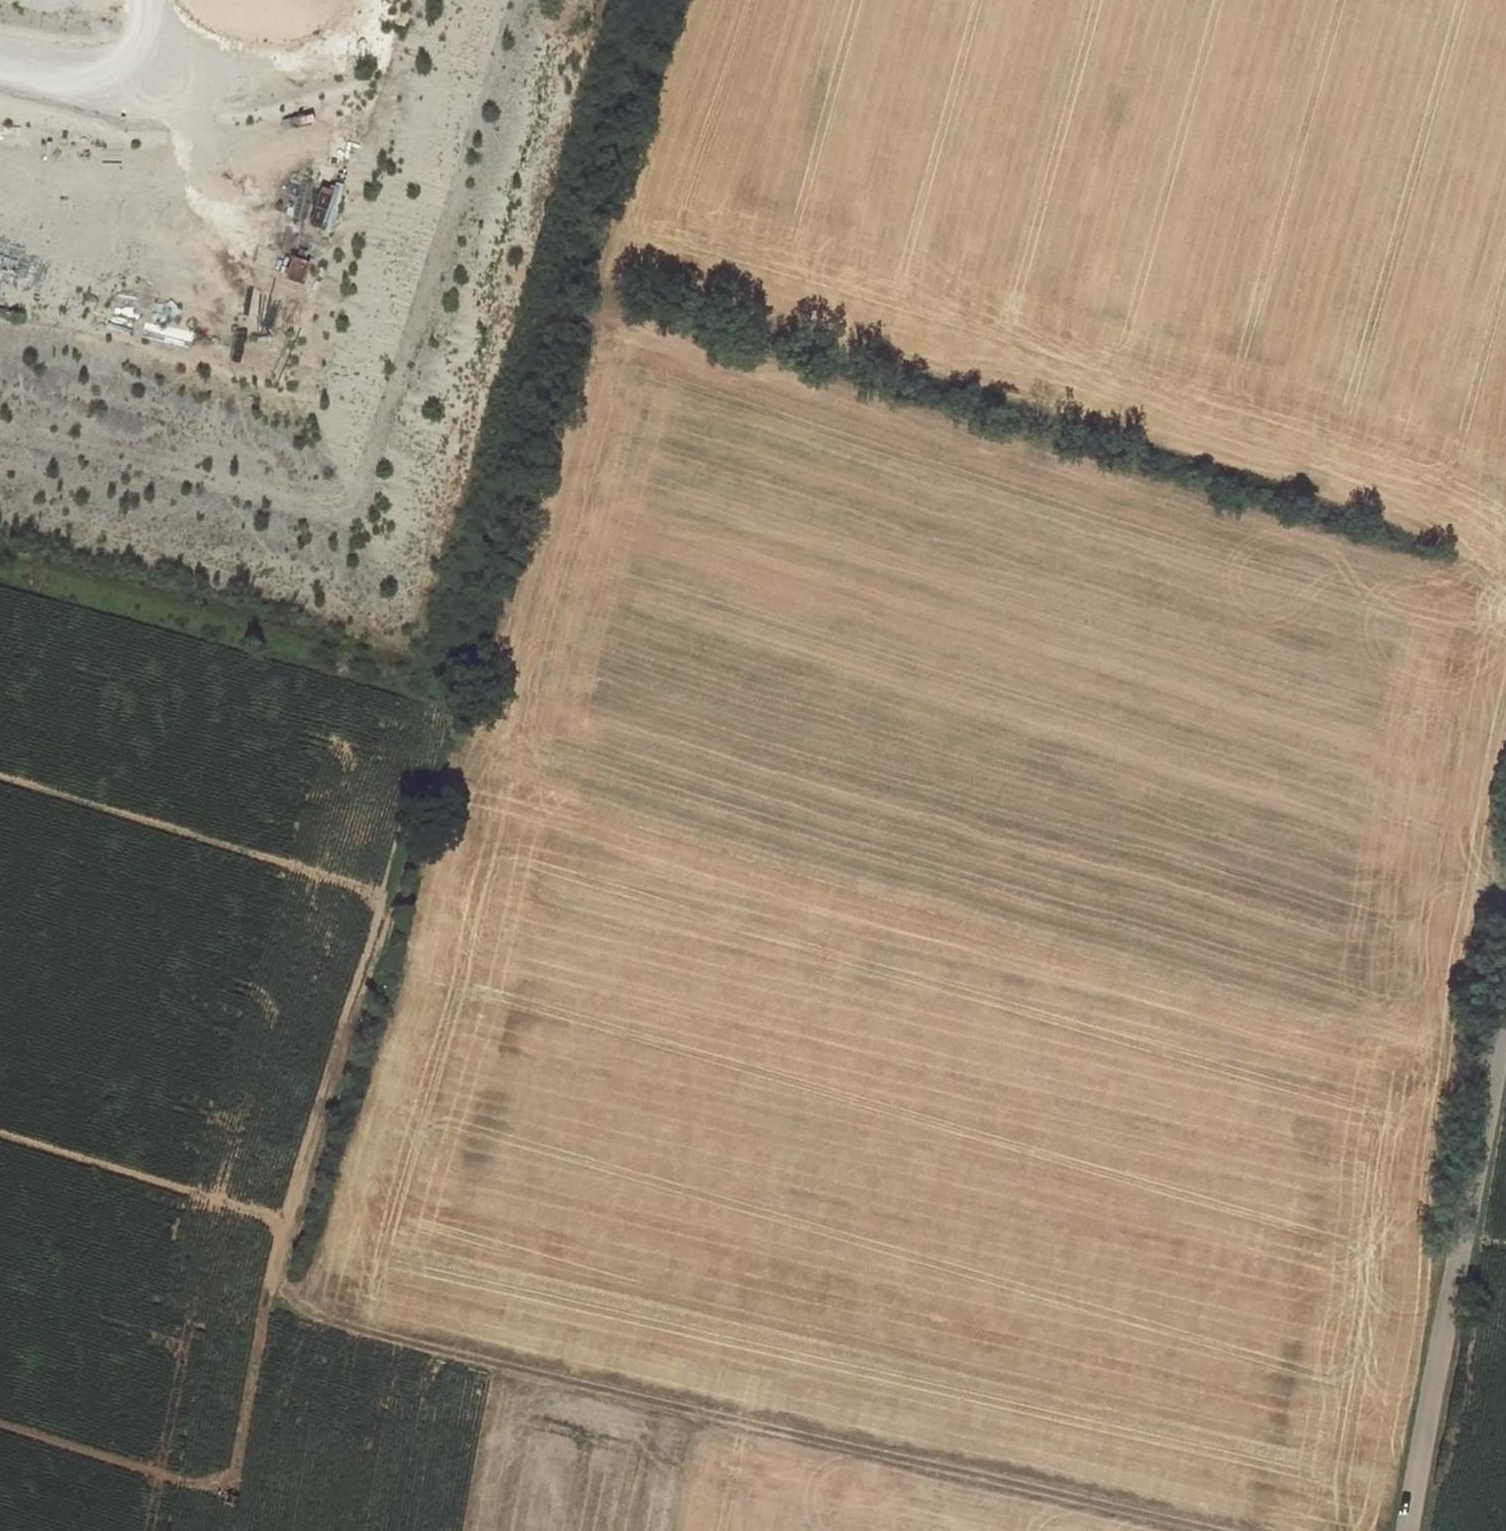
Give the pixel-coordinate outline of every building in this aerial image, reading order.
[(331,184),(319,230),(334,234),(346,188),(331,184)] [(282,266),(283,250),(254,248),(254,265),(282,266)]
